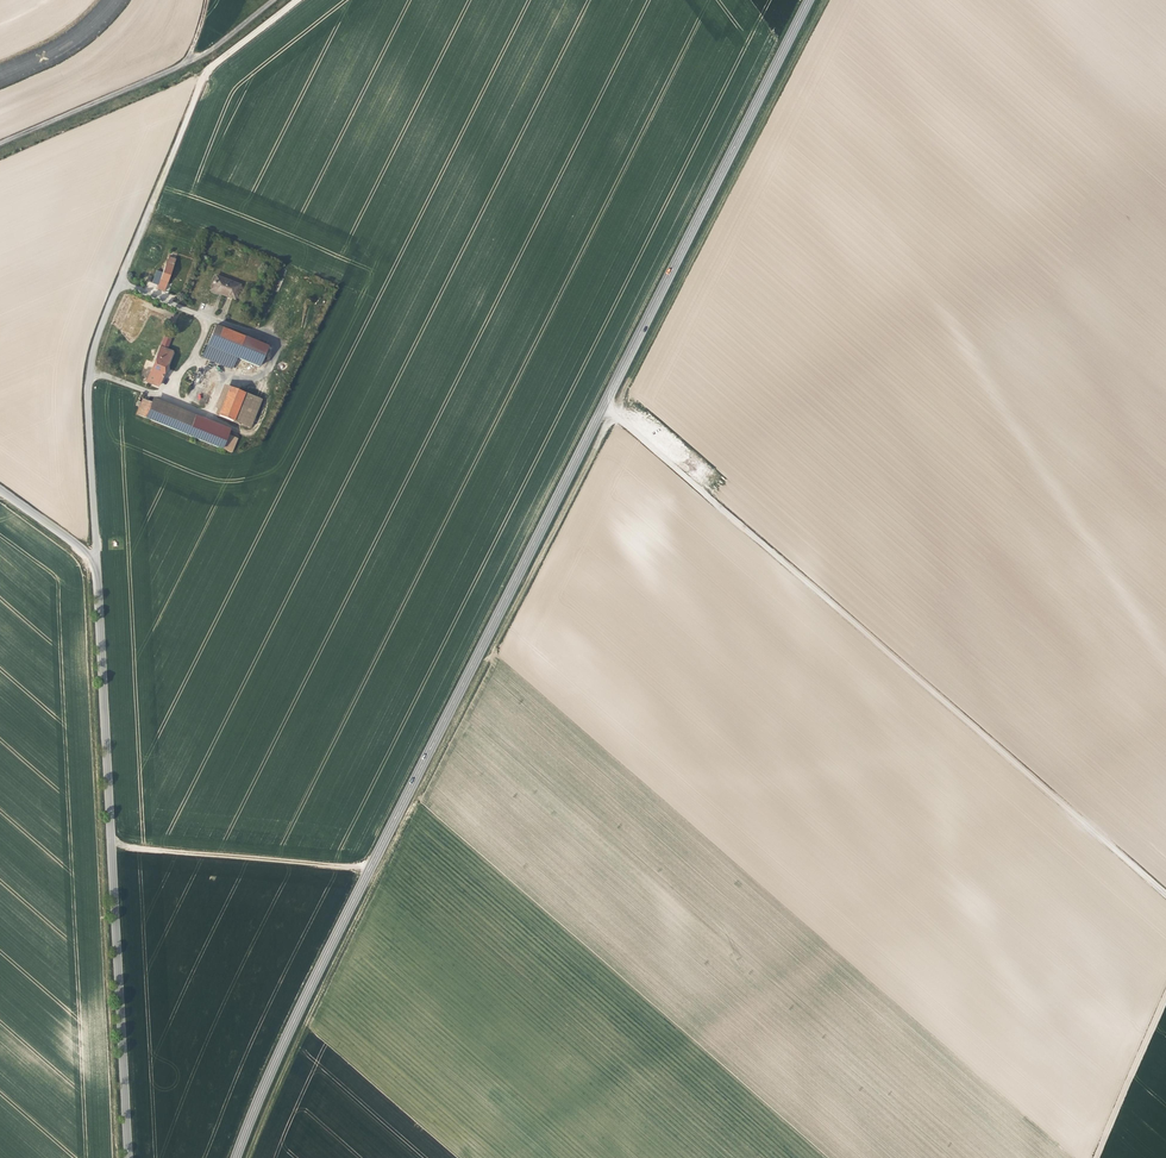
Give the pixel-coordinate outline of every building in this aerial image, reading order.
[(158,287),(165,289),(176,259),(169,256),(164,271),(157,269),(152,282),(158,285),(158,287)] [(234,300),(240,285),(218,276),(212,290),(234,300)] [(132,316),(140,319),(145,307),(159,313),(161,308),(140,298),(132,316)] [(172,328),(174,323),(158,315),(156,321),(172,328)] [(140,319),(132,316),(125,331),(135,336),(138,327),(137,326),(140,319)] [(216,325),(208,345),(237,356),(260,366),(268,346),(216,325)] [(165,336),(148,380),(159,385),(173,352),(167,350),(171,339),(165,336)] [(232,368),(237,356),(208,345),(203,356),(232,368)] [(216,413),(220,414),(231,387),(225,384),(216,406),(218,407),(216,413)] [(231,387),(220,414),(235,420),(246,392),(231,387)] [(263,399),(246,392),(235,420),(252,427),(263,399)] [(154,398),(153,403),(229,434),(231,429),(154,398)] [(138,414),(147,418),(153,403),(144,399),(138,414)] [(153,403),(147,418),(164,424),(223,448),(229,434),(153,403)]
